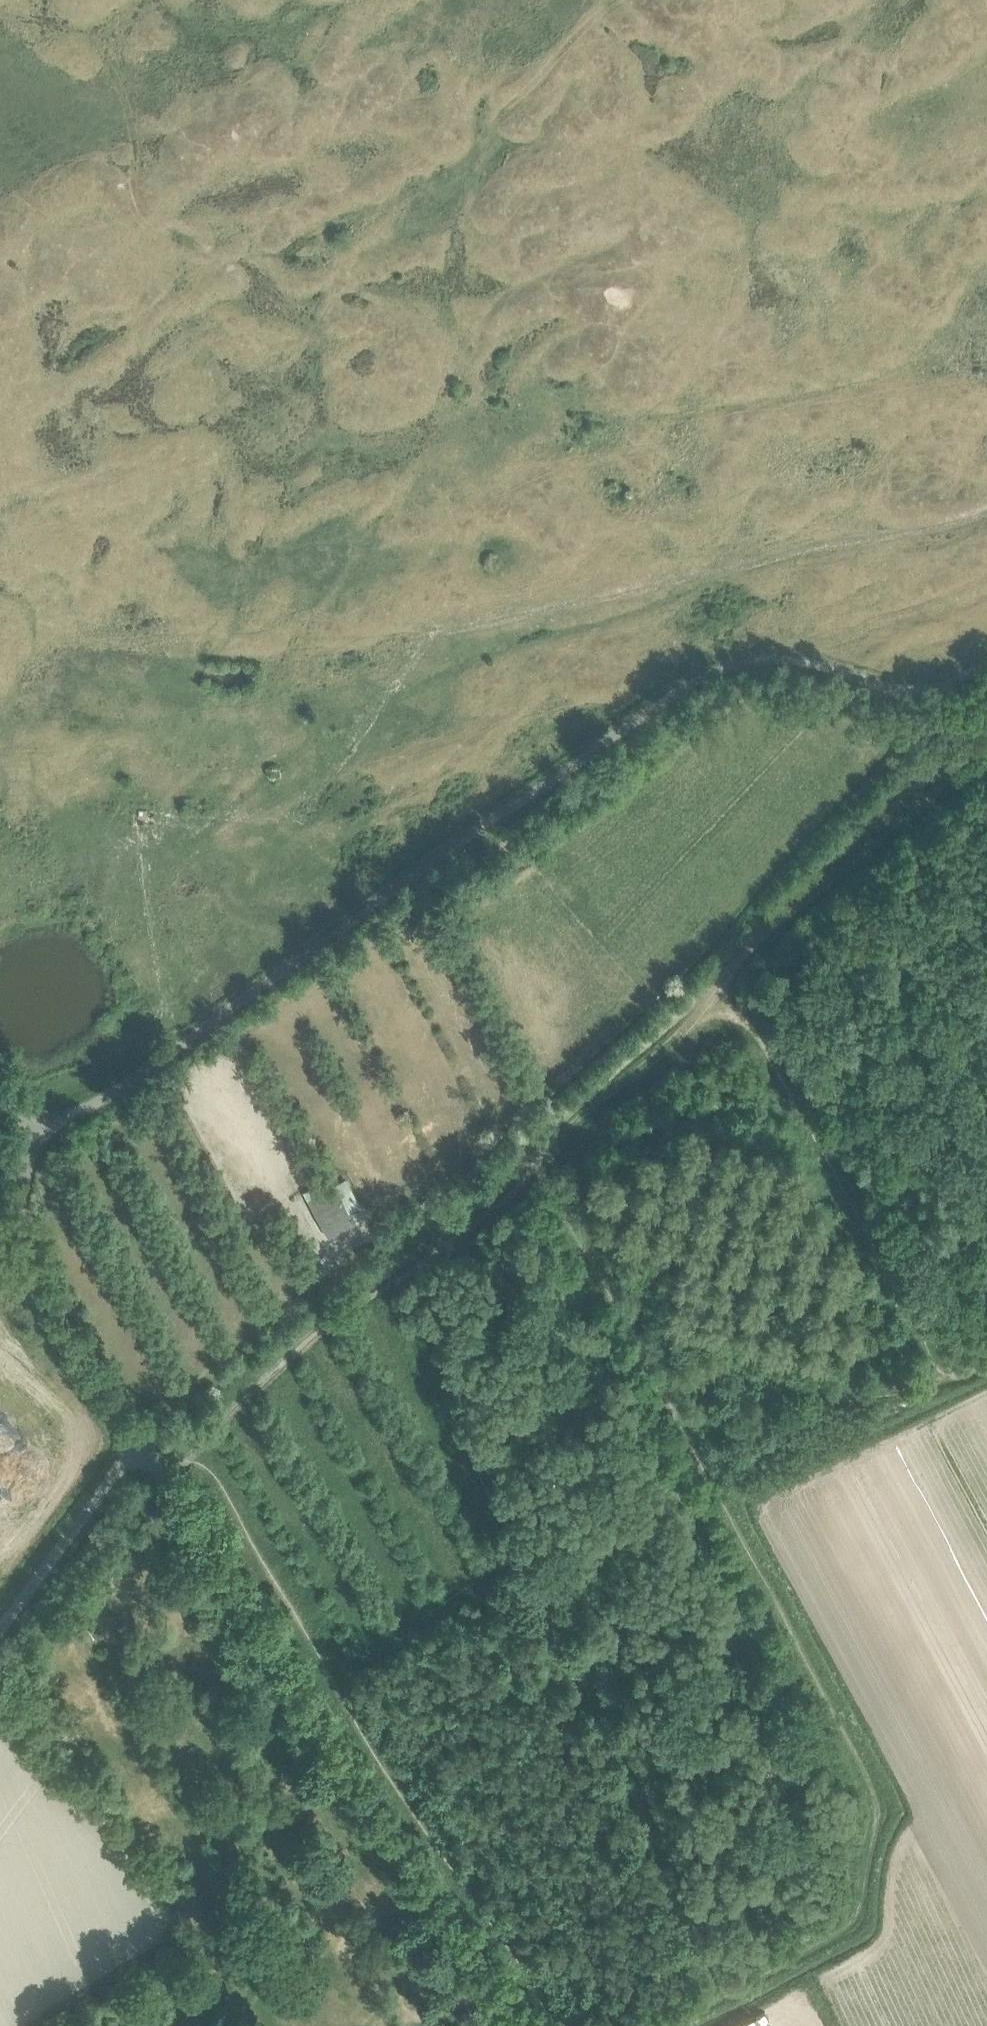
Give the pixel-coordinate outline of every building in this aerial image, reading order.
[(318,1227),(351,1209),(331,1174),(299,1192),(318,1227)]
